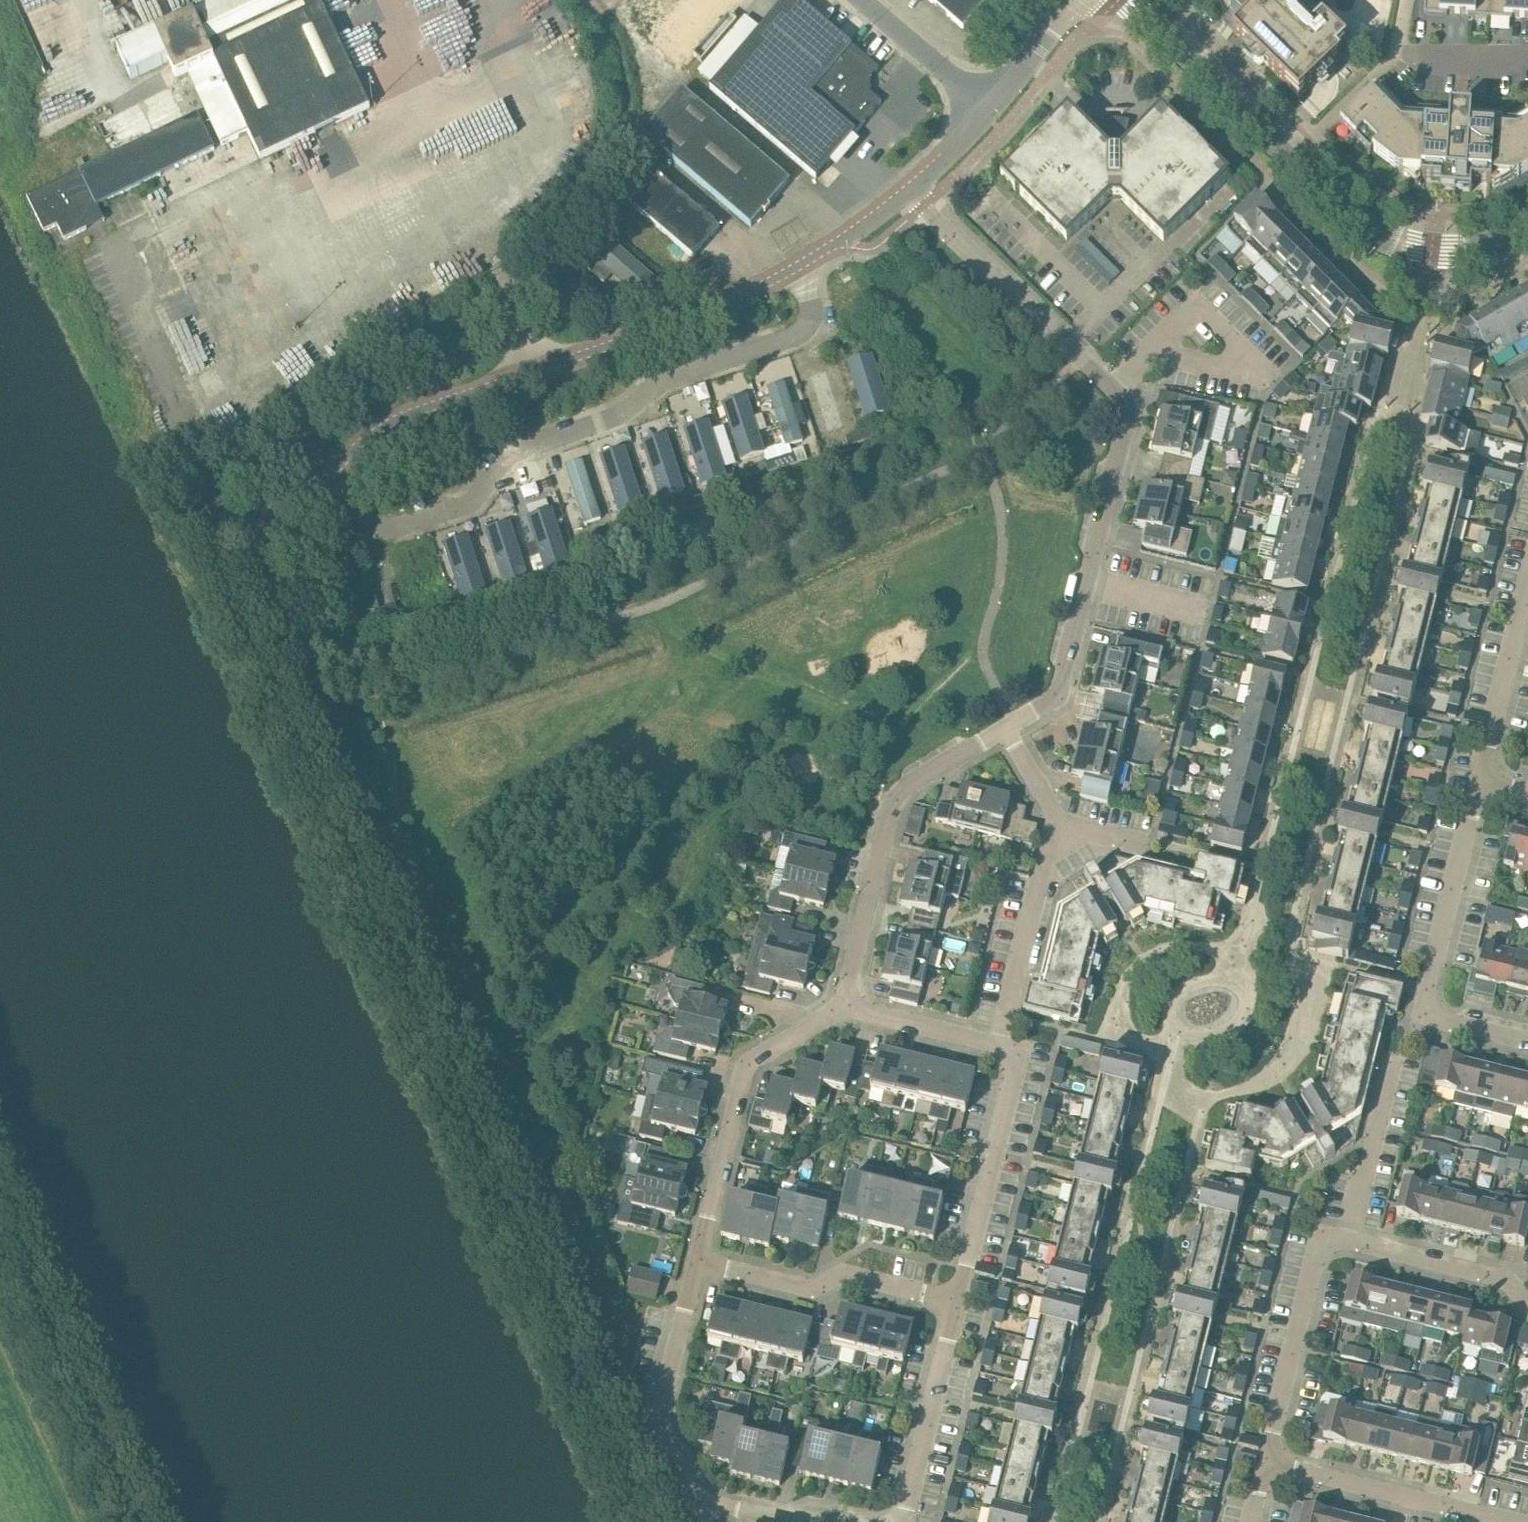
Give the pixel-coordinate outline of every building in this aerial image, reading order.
[(320,0),(249,0),(247,1),(247,0),(219,0),(192,12),(194,16),(156,33),(155,29),(122,44),(136,75),(168,60),(177,78),(188,72),(222,146),(250,133),(262,159),(371,108),(320,0)] [(740,0),(650,0),(633,22),(652,37),(643,48),(657,58),(664,49),(688,68),(740,0)] [(747,16),(698,72),(713,87),(712,89),(817,178),(883,104),(871,94),(867,94),(866,82),(870,82),(880,70),(853,48),(853,47),(797,0),(788,0),(762,30),(747,16)] [(965,27),(988,0),(933,0),(965,27)] [(1232,12),(1223,21),(1301,98),(1353,46),(1324,17),(1323,18),(1323,19),(1314,28),(1286,0),(1239,0),(1232,12)] [(1460,0),(1426,0),(1425,14),(1448,15),(1448,12),(1459,13),(1460,0)] [(1491,18),(1492,0),(1460,0),(1459,13),(1468,14),(1468,16),(1491,18)] [(1491,18),(1512,19),(1513,16),(1523,17),(1525,0),(1492,0),(1491,18)] [(576,27),(524,46),(552,119),(603,100),(576,27)] [(387,36),(354,53),(372,87),(405,71),(387,36)] [(645,133),(676,162),(753,228),(791,182),(714,117),(684,90),(645,133)] [(1499,130),(1496,129),(1497,114),(1472,112),(1472,111),(1451,109),(1451,110),(1426,109),(1425,125),(1402,123),(1372,92),(1341,124),(1371,154),(1375,151),(1400,170),(1422,171),(1421,178),(1492,183),(1493,176),(1514,178),(1527,170),(1527,125),(1518,131),(1499,130)] [(1216,163),(1215,163),(1177,125),(1178,124),(1163,110),(1149,124),(1150,125),(1146,129),(1143,132),(1137,128),(1129,124),(1125,123),(1121,122),(1116,122),(1112,122),(1104,124),(1096,128),(1090,132),(1083,125),(1083,124),(1069,110),(1055,124),(1056,125),(1051,130),(1017,164),(1016,163),(1002,177),(1016,192),(1017,191),(1068,241),(1111,198),(1116,198),(1122,198),(1165,241),(1207,198),(1216,190),(1216,191),(1230,178),(1231,177),(1216,163)] [(28,197),(45,232),(59,226),(65,240),(105,221),(98,206),(215,149),(198,114),(28,197)] [(660,177),(634,207),(695,259),(721,229),(660,177)] [(1244,247),(1246,245),(1276,215),(1259,197),(1226,229),(1244,247)] [(1277,215),(1276,215),(1246,245),(1262,262),(1292,232),(1276,216),(1277,215)] [(1309,249),(1292,232),(1262,262),(1279,280),(1309,249)] [(585,265),(607,284),(614,275),(644,300),(660,282),(609,238),(585,265)] [(1078,248),(1113,281),(1123,271),(1088,238),(1078,248)] [(1297,296),(1304,289),(1326,266),(1309,249),(1279,280),(1297,296)] [(1208,262),(1219,273),(1226,265),(1216,254),(1208,262)] [(1226,265),(1219,273),(1229,283),(1237,276),(1226,265)] [(1343,283),(1326,266),(1304,289),(1297,296),(1314,313),(1321,306),(1343,283)] [(1343,283),(1321,306),(1314,313),(1331,330),(1345,316),(1360,301),(1343,283)] [(1241,294),(1253,306),(1260,299),(1249,287),(1241,294)] [(1513,298),(1527,325),(1527,289),(1513,298)] [(1513,347),(1527,338),(1527,325),(1513,298),(1492,310),(1513,347)] [(1260,299),(1253,306),(1263,316),(1270,309),(1260,299)] [(1360,301),(1345,316),(1356,327),(1357,325),(1379,331),(1381,322),(1360,301)] [(1492,359),(1513,347),(1492,310),(1459,330),(1454,350),(1478,356),(1487,350),(1492,359)] [(1275,328),(1287,340),(1294,332),(1283,321),(1275,328)] [(1320,395),(1339,399),(1363,406),(1372,409),(1377,387),(1380,376),(1383,365),(1385,356),(1391,334),(1379,331),(1357,325),(1356,327),(1351,348),(1349,357),(1331,353),(1329,362),(1339,364),(1335,377),(1332,389),(1322,387),(1320,395)] [(1287,340),(1304,357),(1312,349),(1294,332),(1287,340)] [(1319,347),(1327,355),(1337,344),(1329,337),(1319,347)] [(1457,429),(1475,357),(1478,356),(1454,350),(1438,346),(1432,368),(1436,369),(1423,421),(1433,424),(1427,445),(1476,457),(1482,435),(1457,429)] [(849,363),(867,420),(890,413),(872,356),(849,363)] [(1526,370),(1521,361),(1500,371),(1504,381),(1526,370)] [(811,375),(829,430),(844,426),(826,370),(811,375)] [(1284,383),(1290,389),(1300,380),(1294,373),(1284,383)] [(1500,395),(1503,384),(1486,381),(1484,391),(1500,395)] [(785,383),(768,388),(786,445),(804,440),(785,383)] [(1281,399),(1290,389),(1284,383),(1274,393),(1281,399)] [(683,391),(686,398),(696,394),(693,387),(683,391)] [(1324,418),(1349,425),(1358,427),(1363,406),(1339,399),(1320,395),(1320,394),(1314,415),(1324,418)] [(742,461),(765,453),(746,397),(724,404),(742,461)] [(1161,423),(1158,432),(1198,442),(1199,441),(1210,444),(1220,407),(1179,397),(1175,414),(1162,411),(1160,423),(1161,423)] [(1273,422),(1277,406),(1267,403),(1263,419),(1273,422)] [(1497,406),(1494,416),(1510,420),(1513,411),(1497,406)] [(1349,425),(1324,418),(1314,415),(1309,437),(1344,445),(1349,425)] [(1510,420),(1494,416),(1491,427),(1508,431),(1510,420)] [(685,429),(704,486),(727,478),(723,466),(710,429),(708,421),(685,429)] [(710,429),(723,466),(736,462),(724,424),(710,429)] [(1272,427),(1261,425),(1258,438),(1269,441),(1272,427)] [(873,429),(859,434),(863,443),(876,439),(873,429)] [(1232,448),(1245,451),(1250,433),(1236,429),(1232,448)] [(1162,470),(1189,477),(1198,442),(1158,432),(1156,441),(1155,441),(1153,453),(1165,456),(1162,470)] [(1292,432),(1292,433),(1290,441),(1300,444),(1297,456),(1305,458),(1339,466),(1344,445),(1309,437),(1292,432)] [(849,447),(863,443),(859,434),(846,438),(849,447)] [(662,499),(685,492),(666,435),(644,442),(662,499)] [(1267,448),(1256,446),(1251,467),(1261,469),(1267,448)] [(602,456),(620,513),(643,506),(624,449),(602,456)] [(1505,454),(1502,464),(1519,468),(1521,458),(1505,454)] [(779,460),(783,469),(796,465),(793,455),(779,460)] [(1440,580),(1468,465),(1433,456),(1425,489),(1428,490),(1408,572),(1440,580)] [(1305,458),(1300,479),(1334,487),(1339,466),(1305,458)] [(779,460),(766,464),(769,473),(781,469),(783,469),(779,460)] [(586,461),(564,468),(582,525),(605,518),(586,461)] [(1474,478),(1514,488),(1517,477),(1477,467),(1474,478)] [(1235,489),(1239,474),(1224,470),(1220,485),(1235,489)] [(1143,496),(1141,505),(1180,515),(1184,501),(1200,505),(1206,481),(1200,480),(1189,477),(1189,478),(1161,472),(1157,487),(1145,484),(1144,487),(1142,496),(1143,496)] [(1246,488),(1256,490),(1260,476),(1250,473),(1246,488)] [(545,491),(554,488),(551,477),(542,480),(545,491)] [(1297,493),(1295,500),(1329,508),(1334,487),(1300,479),(1297,493)] [(1252,505),(1256,490),(1246,488),(1242,503),(1252,505)] [(1508,510),(1512,496),(1501,493),(1497,507),(1508,510)] [(709,495),(698,499),(701,508),(712,505),(709,495)] [(1280,518),(1290,521),(1324,529),(1329,508),(1295,500),(1286,497),(1280,518)] [(698,499),(686,502),(689,512),(701,508),(698,499)] [(1138,514),(1135,526),(1147,529),(1143,546),(1187,556),(1193,533),(1177,529),(1180,516),(1180,515),(1141,505),(1138,514)] [(1497,507),(1494,521),(1505,524),(1508,510),(1497,507)] [(570,567),(552,510),(529,517),(547,574),(570,567)] [(1236,530),(1246,532),(1249,519),(1239,516),(1236,530)] [(1324,529),(1290,521),(1280,518),(1275,539),(1318,550),(1324,529)] [(612,527),(615,536),(616,535),(617,535),(628,532),(625,522),(614,526),(612,527)] [(528,580),(510,523),(487,531),(505,588),(528,580)] [(599,531),(602,540),(615,536),(612,527),(599,531)] [(1242,553),(1247,532),(1246,532),(1236,530),(1232,544),(1230,550),(1231,550),(1242,553)] [(1487,548),(1498,551),(1502,537),(1491,534),(1487,548)] [(486,594),(468,537),(445,544),(463,601),(486,594)] [(1269,560),(1279,563),(1313,571),(1318,550),(1275,539),(1269,560)] [(1487,548),(1484,563),(1494,566),(1498,551),(1487,548)] [(1229,558),(1225,572),(1235,575),(1239,561),(1229,558)] [(1274,584),(1308,593),(1313,571),(1279,563),(1274,584)] [(1408,572),(1405,571),(1402,584),(1399,594),(1402,594),(1435,602),(1437,592),(1440,580),(1408,572)] [(1480,576),(1476,590),(1488,593),(1491,579),(1480,576)] [(1222,583),(1219,597),(1229,600),(1233,585),(1222,583)] [(541,587),(544,597),(555,593),(552,584),(541,587)] [(533,600),(544,597),(541,587),(530,591),(533,600)] [(1435,602),(1402,594),(1382,677),(1379,676),(1373,698),(1378,700),(1375,708),(1371,707),(1365,730),(1369,731),(1348,813),(1382,821),(1435,602)] [(1304,623),(1309,604),(1279,597),(1274,616),(1304,623)] [(1217,606),(1213,621),(1222,624),(1226,608),(1217,606)] [(468,610),(457,614),(460,624),(471,620),(468,610)] [(1471,610),(1467,626),(1479,628),(1483,613),(1471,610)] [(1269,638),(1299,645),(1304,623),(1274,616),(1269,638)] [(1211,629),(1207,643),(1218,646),(1222,632),(1211,629)] [(1101,664),(1099,673),(1103,674),(1139,683),(1142,668),(1159,673),(1165,649),(1120,638),(1116,655),(1103,652),(1100,664),(1101,664)] [(1299,645),(1269,638),(1264,657),(1294,665),(1299,645)] [(1472,656),(1475,642),(1465,639),(1461,653),(1472,656)] [(1461,653),(1457,668),(1468,671),(1472,656),(1461,653)] [(1205,654),(1201,670),(1211,673),(1215,656),(1205,654)] [(1252,685),(1283,693),(1288,674),(1257,667),(1252,685)] [(1101,713),(1129,720),(1134,703),(1139,683),(1103,674),(1101,683),(1096,681),(1093,693),(1105,696),(1101,713)] [(1194,693),(1205,696),(1209,682),(1198,680),(1194,693)] [(1455,682),(1451,694),(1462,697),(1466,684),(1455,682)] [(1247,706),(1277,713),(1282,695),(1283,695),(1283,693),(1252,685),(1247,706)] [(1201,711),(1205,696),(1194,693),(1191,709),(1201,711)] [(1451,694),(1446,716),(1457,718),(1462,697),(1451,694)] [(1243,724),(1273,732),(1277,713),(1247,706),(1243,724)] [(1148,713),(1137,709),(1133,721),(1144,724),(1148,713)] [(1475,724),(1477,715),(1467,712),(1465,721),(1475,724)] [(1081,743),(1079,752),(1119,762),(1125,737),(1129,720),(1101,713),(1097,731),(1091,729),(1084,727),(1080,743),(1081,743)] [(1477,715),(1475,724),(1484,726),(1487,717),(1477,715)] [(1184,734),(1195,737),(1199,722),(1188,719),(1184,734)] [(1238,744),(1268,752),(1273,732),(1243,724),(1238,744)] [(1438,749),(1449,752),(1454,728),(1443,725),(1438,749)] [(1460,739),(1470,742),(1472,733),(1462,730),(1460,739)] [(1482,735),(1472,733),(1470,742),(1480,744),(1482,735)] [(1191,751),(1195,737),(1184,734),(1180,748),(1191,751)] [(1232,766),(1262,773),(1268,752),(1238,744),(1232,766)] [(1434,762),(1445,764),(1445,765),(1449,752),(1438,749),(1434,762)] [(1076,760),(1072,776),(1085,779),(1081,796),(1109,803),(1113,786),(1119,762),(1079,752),(1077,761),(1076,760)] [(1185,776),(1189,761),(1178,759),(1174,773),(1185,776)] [(1228,785),(1257,792),(1262,773),(1232,766),(1228,785)] [(1181,790),(1185,776),(1174,773),(1170,787),(1171,788),(1181,790)] [(1427,789),(1439,792),(1442,777),(1431,774),(1427,789)] [(1222,805),(1252,812),(1257,792),(1228,785),(1222,805)] [(951,812),(939,809),(936,822),(953,826),(977,832),(987,792),(963,786),(959,804),(954,802),(951,812)] [(1427,789),(1424,804),(1435,807),(1439,792),(1427,789)] [(1010,805),(1011,798),(987,792),(977,832),(1019,843),(1024,823),(1027,809),(1010,805)] [(1179,801),(1168,799),(1167,799),(1164,811),(1176,814),(1179,801)] [(1217,825),(1248,833),(1248,832),(1247,832),(1252,812),(1222,805),(1217,825)] [(924,822),(927,811),(913,807),(910,819),(924,822)] [(1176,814),(1164,811),(1159,833),(1187,839),(1189,830),(1175,827),(1178,815),(1176,814)] [(1343,835),(1377,844),(1379,834),(1382,821),(1348,813),(1345,812),(1342,824),(1341,829),(1339,835),(1343,835)] [(1417,831),(1428,834),(1432,820),(1420,817),(1417,831)] [(746,819),(742,833),(758,838),(762,823),(746,819)] [(1527,871),(1527,866),(1527,833),(1524,832),(1525,825),(1516,823),(1505,866),(1527,871)] [(1217,825),(1212,846),(1243,853),(1248,833),(1217,825)] [(831,884),(836,861),(825,858),(828,844),(787,834),(783,848),(793,851),(787,873),(831,884)] [(1377,844),(1343,835),(1322,918),(1319,917),(1311,950),(1349,959),(1377,844)] [(910,865),(905,885),(946,896),(959,900),(968,861),(927,851),(923,868),(910,865)] [(1423,854),(1412,851),(1408,867),(1419,870),(1423,854)] [(1082,1012),(1085,1000),(1100,940),(1119,928),(1117,925),(1125,920),(1127,924),(1131,921),(1135,928),(1137,928),(1136,927),(1145,922),(1147,922),(1142,914),(1146,912),(1215,929),(1222,899),(1237,903),(1245,871),(1200,860),(1195,878),(1207,881),(1204,893),(1184,888),(1186,881),(1139,870),(1107,889),(1104,885),(1138,864),(1141,864),(1141,863),(1116,857),(1074,883),(1083,897),(1095,890),(1098,895),(1065,914),(1046,990),(1041,989),(1031,986),(1025,1011),(1071,1022),(1074,1010),(1082,1012)] [(772,893),(768,908),(791,913),(795,900),(825,907),(831,884),(787,873),(784,885),(772,893)] [(1401,894),(1412,897),(1416,883),(1405,880),(1401,894)] [(913,909),(909,926),(936,933),(941,916),(946,896),(905,885),(900,906),(913,909)] [(1412,897),(1401,894),(1398,909),(1399,909),(1408,911),(1412,897)] [(1520,898),(1517,908),(1527,910),(1527,900),(1520,898)] [(1489,907),(1486,918),(1497,921),(1499,910),(1489,907)] [(807,926),(763,915),(760,928),(759,928),(753,951),(810,966),(816,942),(804,939),(807,926)] [(1392,933),(1403,936),(1406,924),(1395,922),(1392,933)] [(933,948),(936,933),(909,926),(904,943),(892,940),(887,961),(928,971),(933,948)] [(984,942),(987,931),(975,928),(971,939),(984,942)] [(1389,945),(1400,948),(1403,936),(1392,933),(1389,945)] [(980,957),(984,945),(972,942),(968,953),(980,957)] [(1472,974),(1469,985),(1475,987),(1474,993),(1495,998),(1498,985),(1499,985),(1508,949),(1486,944),(1478,976),(1472,974)] [(1508,949),(1499,985),(1512,989),(1510,995),(1518,997),(1527,957),(1527,954),(1508,949)] [(808,973),(810,966),(753,951),(747,975),(748,975),(745,988),(771,995),(774,981),(804,989),(808,973)] [(1357,951),(1356,956),(1355,960),(1394,970),(1396,960),(1357,951)] [(1518,997),(1526,999),(1527,992),(1527,957),(1518,997)] [(922,992),(928,971),(887,961),(881,981),(894,985),(890,1001),(918,1008),(922,992)] [(686,978),(688,967),(675,964),(672,974),(686,978)] [(1315,1142),(1318,1146),(1306,1153),(1315,1168),(1357,1143),(1363,1118),(1362,1117),(1361,1120),(1327,1141),(1324,1136),(1356,1116),(1383,1010),(1398,1014),(1404,990),(1350,976),(1344,1000),(1336,998),(1333,1010),(1341,1013),(1337,1030),(1329,1028),(1325,1041),(1333,1043),(1329,1060),(1321,1058),(1318,1071),(1326,1073),(1322,1091),(1318,1093),(1314,1086),(1302,1093),(1307,1100),(1303,1102),(1305,1106),(1297,1110),(1295,1107),(1291,1109),(1286,1102),(1275,1109),(1279,1116),(1276,1118),(1229,1107),(1226,1120),(1234,1122),(1230,1139),(1206,1133),(1203,1146),(1211,1148),(1207,1167),(1252,1178),(1257,1160),(1245,1157),(1248,1145),(1268,1150),(1266,1157),(1283,1161),(1315,1142)] [(682,1007),(679,1019),(723,1030),(728,1007),(702,1001),(706,987),(673,979),(669,994),(675,1005),(682,1007)] [(955,1000),(951,1013),(964,1016),(967,1003),(955,1000)] [(658,1037),(654,1052),(687,1061),(691,1047),(717,1054),(723,1030),(679,1019),(676,1032),(670,1030),(658,1037)] [(1063,1037),(1061,1048),(1099,1057),(1102,1047),(1063,1037)] [(621,1051),(609,1047),(607,1055),(619,1058),(621,1051)] [(1080,1164),(1115,1172),(1120,1152),(1126,1130),(1131,1108),(1136,1090),(1139,1090),(1140,1087),(1145,1067),(1147,1058),(1109,1049),(1106,1058),(1102,1078),(1096,1099),(1091,1122),(1085,1144),(1080,1164)] [(1417,1089),(1436,1094),(1437,1088),(1457,1093),(1464,1063),(1465,1063),(1444,1058),(1441,1052),(1427,1049),(1417,1089)] [(845,1098),(857,1101),(859,1090),(864,1073),(852,1070),(856,1054),(837,1050),(836,1054),(830,1052),(825,1070),(826,1070),(822,1087),(823,1087),(819,1101),(829,1104),(833,1090),(846,1093),(845,1098)] [(866,1063),(864,1073),(859,1090),(871,1093),(872,1089),(886,1093),(882,1107),(892,1109),(904,1060),(899,1059),(900,1055),(881,1050),(878,1066),(866,1063)] [(1059,1055),(1055,1070),(1066,1072),(1069,1058),(1059,1055)] [(929,1062),(911,1057),(910,1062),(904,1060),(892,1109),(902,1112),(906,1097),(919,1101),(929,1062)] [(664,1079),(659,1101),(702,1112),(708,1089),(678,1081),(682,1067),(647,1059),(643,1074),(664,1079)] [(947,1066),(929,1062),(919,1101),(933,1104),(929,1118),(939,1121),(951,1072),(946,1070),(947,1066)] [(1454,1105),(1456,1106),(1474,1110),(1477,1098),(1484,1068),(1465,1063),(1464,1063),(1457,1093),(1454,1105)] [(804,1106),(817,1109),(819,1101),(823,1087),(822,1087),(826,1070),(825,1070),(808,1066),(807,1070),(801,1069),(797,1086),(793,1103),(794,1103),(790,1118),(800,1120),(804,1106)] [(1494,1116),(1504,1073),(1484,1068),(1477,1098),(1474,1110),(1494,1116)] [(966,1112),(976,1073),(958,1069),(956,1073),(951,1072),(939,1121),(949,1123),(952,1109),(966,1112)] [(1055,1070),(1052,1085),(1062,1087),(1066,1072),(1055,1070)] [(1504,1073),(1494,1116),(1513,1120),(1516,1108),(1524,1078),(1504,1073)] [(1524,1078),(1516,1108),(1527,1111),(1527,1079),(1524,1078)] [(778,1086),(772,1085),(768,1102),(756,1099),(749,1127),(772,1133),(774,1122),(788,1126),(790,1118),(794,1103),(793,1103),(797,1086),(779,1082),(778,1086)] [(1059,1099),(1049,1096),(1045,1111),(1055,1114),(1059,1099)] [(702,1112),(659,1101),(649,1098),(643,1122),(640,1136),(663,1141),(667,1128),(696,1135),(700,1120),(702,1112)] [(1055,1114),(1045,1111),(1041,1126),(1052,1129),(1055,1114)] [(1445,1141),(1448,1129),(1434,1126),(1431,1137),(1445,1141)] [(1448,1129),(1445,1141),(1460,1144),(1463,1132),(1448,1129)] [(1470,1146),(1485,1150),(1488,1139),(1473,1135),(1470,1146)] [(1038,1139),(1034,1154),(1045,1156),(1049,1142),(1038,1139)] [(1499,1154),(1502,1143),(1488,1139),(1485,1150),(1499,1154)] [(1436,1155),(1439,1144),(1425,1140),(1422,1151),(1436,1155)] [(639,1183),(682,1193),(688,1170),(669,1166),(673,1152),(634,1143),(631,1157),(636,1165),(642,1167),(639,1183)] [(1451,1159),(1451,1156),(1453,1148),(1439,1144),(1436,1155),(1451,1159)] [(1507,1158),(1523,1162),(1524,1162),(1527,1151),(1510,1147),(1507,1158)] [(1466,1150),(1465,1151),(1463,1162),(1478,1165),(1481,1154),(1466,1150)] [(1494,1158),(1481,1154),(1478,1165),(1492,1168),(1494,1158)] [(1507,1169),(1521,1172),(1523,1162),(1507,1158),(1507,1161),(1501,1159),(1497,1176),(1506,1178),(1507,1169)] [(832,1197),(828,1213),(840,1217),(859,1222),(860,1217),(865,1219),(874,1184),(879,1163),(869,1161),(863,1181),(850,1178),(847,1191),(835,1188),(832,1197)] [(1521,1172),(1520,1175),(1527,1177),(1527,1163),(1524,1162),(1523,1162),(1521,1172)] [(879,1163),(874,1184),(865,1219),(871,1220),(870,1224),(887,1229),(897,1190),(884,1186),(889,1166),(879,1163)] [(1075,1186),(1110,1195),(1113,1195),(1118,1173),(1115,1172),(1080,1164),(1075,1186)] [(1030,1173),(1026,1188),(1036,1191),(1040,1176),(1030,1173)] [(1430,1180),(1428,1189),(1420,1220),(1441,1226),(1450,1186),(1449,1181),(1433,1177),(1430,1180)] [(676,1217),(682,1193),(639,1183),(623,1179),(616,1203),(622,1205),(618,1223),(657,1233),(662,1213),(676,1217)] [(906,1229),(912,1230),(920,1196),(924,1181),(914,1179),(911,1193),(897,1190),(887,1229),(905,1233),(906,1229)] [(1200,1212),(1203,1213),(1183,1296),(1218,1304),(1246,1189),(1208,1180),(1200,1212)] [(924,1181),(920,1196),(912,1230),(917,1232),(916,1236),(935,1240),(944,1201),(931,1198),(935,1184),(924,1181)] [(1398,1215),(1420,1220),(1428,1189),(1406,1183),(1398,1215)] [(1462,1231),(1469,1199),(1471,1191),(1469,1186),(1455,1183),(1450,1186),(1441,1226),(1462,1231)] [(1075,1186),(1020,1404),(1055,1413),(1076,1331),(1079,1331),(1085,1309),(1080,1308),(1083,1299),(1087,1300),(1092,1278),(1089,1277),(1110,1195),(1075,1186)] [(745,1200),(732,1197),(722,1236),(741,1240),(742,1236),(747,1237),(759,1190),(748,1187),(745,1200)] [(779,1209),(772,1239),(773,1239),(790,1243),(791,1239),(796,1240),(808,1191),(798,1189),(794,1203),(781,1199),(778,1208),(779,1209)] [(769,1193),(759,1190),(747,1237),(753,1239),(752,1243),(770,1248),(773,1239),(772,1239),(779,1209),(778,1208),(766,1205),(769,1193)] [(1469,1199),(1462,1231),(1483,1236),(1493,1194),(1478,1190),(1478,1193),(1471,1191),(1469,1199)] [(808,1191),(796,1240),(802,1241),(801,1246),(819,1250),(828,1213),(832,1197),(808,1191)] [(1291,1200),(1252,1191),(1249,1201),(1288,1211),(1291,1200)] [(1493,1194),(1483,1236),(1504,1241),(1514,1199),(1510,1196),(1499,1193),(1493,1194)] [(1504,1241),(1525,1246),(1527,1236),(1527,1198),(1515,1195),(1514,1199),(1504,1241)] [(1023,1202),(1019,1216),(1030,1219),(1034,1205),(1023,1202)] [(1030,1219),(1019,1216),(1016,1231),(1026,1233),(1030,1219)] [(1276,1217),(1273,1231),(1283,1234),(1287,1220),(1276,1217)] [(1273,1231),(1269,1245),(1280,1248),(1283,1234),(1273,1231)] [(1012,1246),(1009,1258),(1019,1261),(1022,1249),(1012,1246)] [(1019,1261),(1009,1258),(1003,1280),(1013,1283),(1019,1261)] [(1266,1258),(1263,1272),(1273,1275),(1276,1260),(1267,1258),(1266,1258)] [(986,1275),(988,1266),(978,1264),(976,1273),(986,1275)] [(988,1266),(986,1275),(996,1278),(998,1269),(988,1266)] [(663,1275),(648,1272),(645,1286),(630,1282),(627,1293),(657,1301),(663,1275)] [(1259,1287),(1269,1289),(1273,1275),(1263,1272),(1259,1287)] [(1364,1325),(1374,1283),(1354,1278),(1347,1307),(1344,1306),(1341,1320),(1364,1325)] [(971,1291),(981,1293),(984,1284),(974,1282),(971,1291)] [(1374,1283),(1364,1325),(1384,1330),(1394,1288),(1375,1284),(1375,1283),(1374,1283)] [(993,1287),(984,1284),(981,1293),(991,1296),(993,1287)] [(1012,1291),(1002,1288),(998,1300),(996,1310),(1006,1313),(1009,1303),(1012,1291)] [(1384,1330),(1403,1335),(1414,1293),(1394,1288),(1384,1330)] [(1423,1340),(1434,1298),(1414,1293),(1403,1335),(1423,1340)] [(1180,1295),(1174,1317),(1177,1318),(1212,1326),(1218,1304),(1183,1296),(1180,1295)] [(1443,1345),(1446,1333),(1453,1303),(1434,1298),(1423,1340),(1443,1345)] [(733,1345),(742,1310),(736,1309),(737,1305),(719,1300),(709,1339),(723,1343),(719,1357),(729,1360),(733,1345)] [(1266,1303),(1255,1300),(1252,1314),(1263,1317),(1266,1303)] [(1474,1308),(1453,1303),(1446,1333),(1465,1337),(1466,1338),(1471,1316),(1472,1316),(1474,1308)] [(733,1345),(729,1360),(740,1363),(744,1348),(756,1351),(766,1312),(748,1307),(747,1312),(742,1310),(733,1345)] [(845,1349),(857,1352),(865,1318),(866,1318),(867,1313),(848,1309),(842,1308),(838,1324),(826,1321),(825,1326),(818,1352),(816,1358),(840,1364),(844,1349),(845,1349)] [(1006,1313),(996,1310),(993,1323),(1003,1325),(1006,1313)] [(766,1312),(756,1351),(769,1354),(766,1369),(776,1372),(788,1322),(783,1320),(784,1316),(766,1312)] [(857,1352),(853,1367),(865,1370),(869,1355),(880,1358),(889,1323),(890,1319),(872,1315),(871,1319),(866,1318),(865,1318),(857,1352)] [(1471,1316),(1466,1338),(1465,1337),(1463,1346),(1483,1351),(1491,1320),(1490,1321),(1472,1316),(1471,1316)] [(1127,1521),(1164,1521),(1212,1326),(1177,1318),(1157,1401),(1154,1400),(1142,1451),(1141,1453),(1144,1454),(1129,1515),(1127,1521)] [(794,1323),(788,1322),(780,1356),(776,1372),(786,1374),(790,1359),(804,1362),(807,1349),(818,1352),(825,1326),(813,1323),(795,1319),(794,1323)] [(894,1325),(889,1323),(880,1358),(876,1374),(886,1377),(890,1360),(904,1364),(914,1325),(895,1320),(894,1325)] [(1483,1351),(1481,1361),(1497,1365),(1509,1368),(1514,1344),(1507,1342),(1512,1325),(1499,1322),(1491,1320),(1483,1351)] [(1243,1349),(1254,1352),(1258,1337),(1247,1334),(1243,1349)] [(996,1355),(999,1340),(989,1338),(985,1352),(996,1355)] [(1355,1360),(1358,1349),(1343,1345),(1341,1356),(1355,1360)] [(1358,1349),(1355,1360),(1369,1364),(1372,1352),(1358,1349)] [(992,1370),(996,1355),(985,1352),(982,1367),(992,1370)] [(1395,1370),(1398,1358),(1383,1355),(1380,1366),(1395,1370)] [(716,1373),(714,1381),(724,1383),(725,1376),(729,1360),(719,1357),(715,1373),(716,1373)] [(1398,1358),(1395,1370),(1409,1373),(1412,1362),(1398,1358)] [(1250,1371),(1251,1365),(1240,1362),(1236,1376),(1248,1379),(1250,1371)] [(1349,1375),(1363,1378),(1365,1368),(1351,1365),(1349,1375)] [(1419,1376),(1434,1380),(1437,1369),(1422,1365),(1419,1376)] [(1380,1372),(1365,1368),(1363,1378),(1377,1383),(1380,1372)] [(1437,1369),(1434,1380),(1448,1383),(1451,1372),(1437,1369)] [(1390,1386),(1404,1390),(1407,1378),(1393,1374),(1390,1386)] [(1236,1376),(1233,1391),(1244,1394),(1248,1379),(1236,1376)] [(1421,1382),(1407,1378),(1404,1390),(1418,1393),(1421,1382)] [(1473,1392),(1476,1381),(1461,1378),(1459,1388),(1473,1392)] [(989,1383),(978,1381),(974,1394),(986,1397),(989,1383)] [(1473,1392),(1487,1395),(1490,1385),(1476,1381),(1473,1392)] [(1425,1395),(1446,1400),(1449,1389),(1428,1383),(1425,1395)] [(1471,1401),(1473,1392),(1459,1388),(1456,1399),(1468,1402),(1468,1400),(1471,1401)] [(1468,1400),(1468,1402),(1485,1406),(1487,1395),(1473,1392),(1471,1401),(1468,1400)] [(749,1412),(753,1397),(741,1394),(737,1410),(708,1402),(698,1442),(715,1446),(711,1460),(730,1464),(731,1460),(737,1461),(743,1435),(749,1412)] [(1320,1404),(1311,1439),(1325,1443),(1326,1440),(1346,1445),(1354,1413),(1357,1402),(1347,1399),(1344,1411),(1320,1404)] [(1015,1427),(1050,1435),(1053,1436),(1059,1414),(1055,1413),(1020,1404),(1016,1421),(1015,1427)] [(1238,1421),(1241,1409),(1229,1407),(1227,1418),(1238,1421)] [(1375,1418),(1367,1450),(1388,1455),(1396,1423),(1399,1412),(1378,1407),(1375,1418)] [(1527,1445),(1527,1409),(1524,1408),(1521,1421),(1523,1422),(1518,1442),(1527,1445)] [(774,1410),(770,1427),(758,1476),(763,1477),(762,1482),(781,1486),(791,1447),(776,1444),(784,1413),(774,1410)] [(1375,1418),(1354,1413),(1346,1445),(1367,1450),(1375,1418)] [(970,1414),(966,1430),(976,1433),(980,1417),(970,1414)] [(1420,1417),(1417,1428),(1409,1460),(1430,1465),(1441,1422),(1420,1417)] [(818,1422),(802,1418),(790,1466),(802,1469),(802,1470),(808,1472),(807,1476),(826,1480),(827,1476),(826,1476),(835,1441),(821,1438),(823,1429),(818,1422)] [(1224,1429),(1220,1441),(1232,1444),(1236,1433),(1235,1432),(1238,1421),(1227,1418),(1224,1429)] [(1451,1471),(1462,1428),(1441,1422),(1430,1465),(1451,1471)] [(1388,1455),(1409,1460),(1417,1428),(1396,1423),(1388,1455)] [(1482,1432),(1462,1428),(1451,1471),(1473,1476),(1474,1472),(1486,1475),(1498,1426),(1484,1423),(1482,1432)] [(743,1435),(737,1461),(733,1474),(752,1479),(753,1475),(758,1476),(770,1427),(759,1424),(755,1439),(743,1435)] [(882,1453),(868,1449),(873,1427),(864,1425),(858,1447),(849,1482),(850,1482),(855,1483),(854,1487),(872,1492),(882,1453)] [(1015,1427),(991,1521),(1032,1521),(1033,1519),(1029,1518),(1050,1435),(1015,1427)] [(835,1441),(826,1476),(827,1476),(831,1477),(830,1481),(849,1486),(850,1482),(849,1482),(858,1447),(845,1444),(848,1430),(838,1428),(835,1441)] [(1250,1447),(1252,1438),(1242,1436),(1240,1444),(1250,1447)] [(1262,1440),(1252,1438),(1250,1447),(1260,1449),(1262,1440)] [(1518,1442),(1513,1463),(1511,1462),(1508,1476),(1527,1481),(1527,1445),(1518,1442)] [(959,1457),(971,1460),(975,1446),(963,1443),(959,1457)] [(1231,1451),(1219,1448),(1216,1460),(1213,1471),(1225,1474),(1227,1463),(1231,1451)] [(1245,1465),(1247,1456),(1238,1453),(1235,1462),(1245,1465)] [(1247,1456),(1245,1465),(1255,1467),(1257,1458),(1247,1456)] [(971,1460),(959,1457),(955,1472),(968,1475),(971,1460)] [(1210,1483),(1222,1486),(1223,1482),(1225,1474),(1213,1471),(1210,1483)] [(949,1499),(960,1501),(964,1487),(953,1484),(949,1499)] [(1207,1498),(1203,1513),(1214,1515),(1218,1501),(1207,1498)] [(960,1501),(949,1499),(946,1513),(957,1516),(960,1501)] [(1326,1514),(1327,1514),(1327,1513),(1306,1508),(1304,1515),(1293,1512),(1290,1521),(1324,1521),(1326,1514)] [(1201,1521),(1213,1521),(1214,1515),(1203,1513),(1201,1521)] [(1346,1519),(1327,1514),(1326,1514),(1324,1521),(1345,1521),(1346,1519)]
